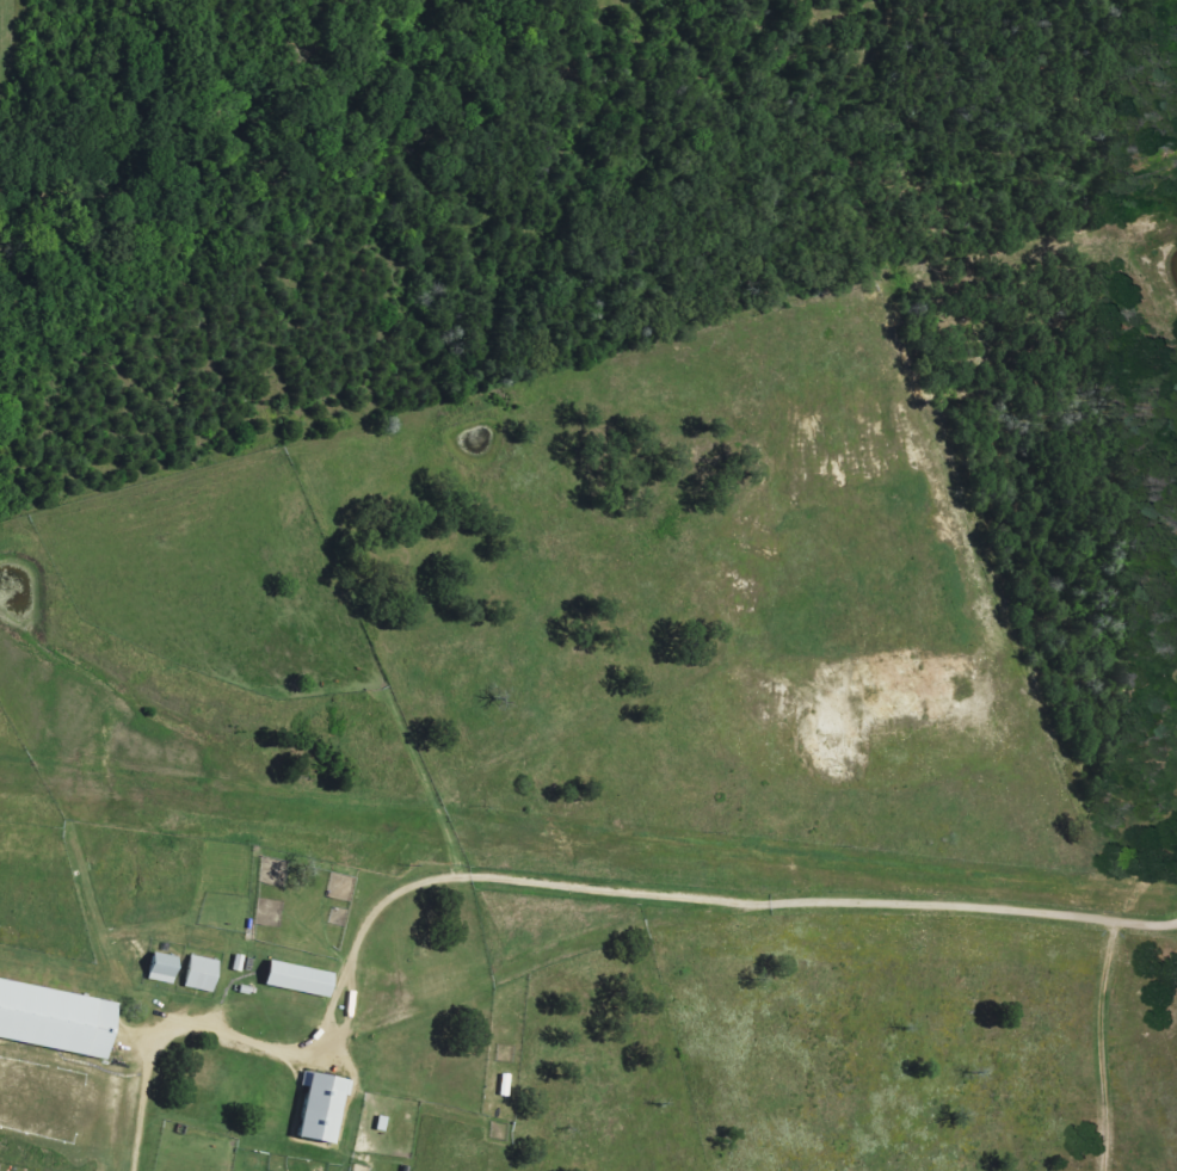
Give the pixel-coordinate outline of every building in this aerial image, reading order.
[(181,960),(156,954),(150,981),(175,987),(181,960)] [(221,962),(192,959),(188,991),(217,994),(221,962)] [(337,976),(273,962),(268,987),(332,1000),(337,976)] [(0,982),(0,1041),(111,1062),(122,1005),(0,982)] [(340,1147),(350,1082),(306,1075),(304,1089),(310,1090),(302,1142),(340,1147)]
